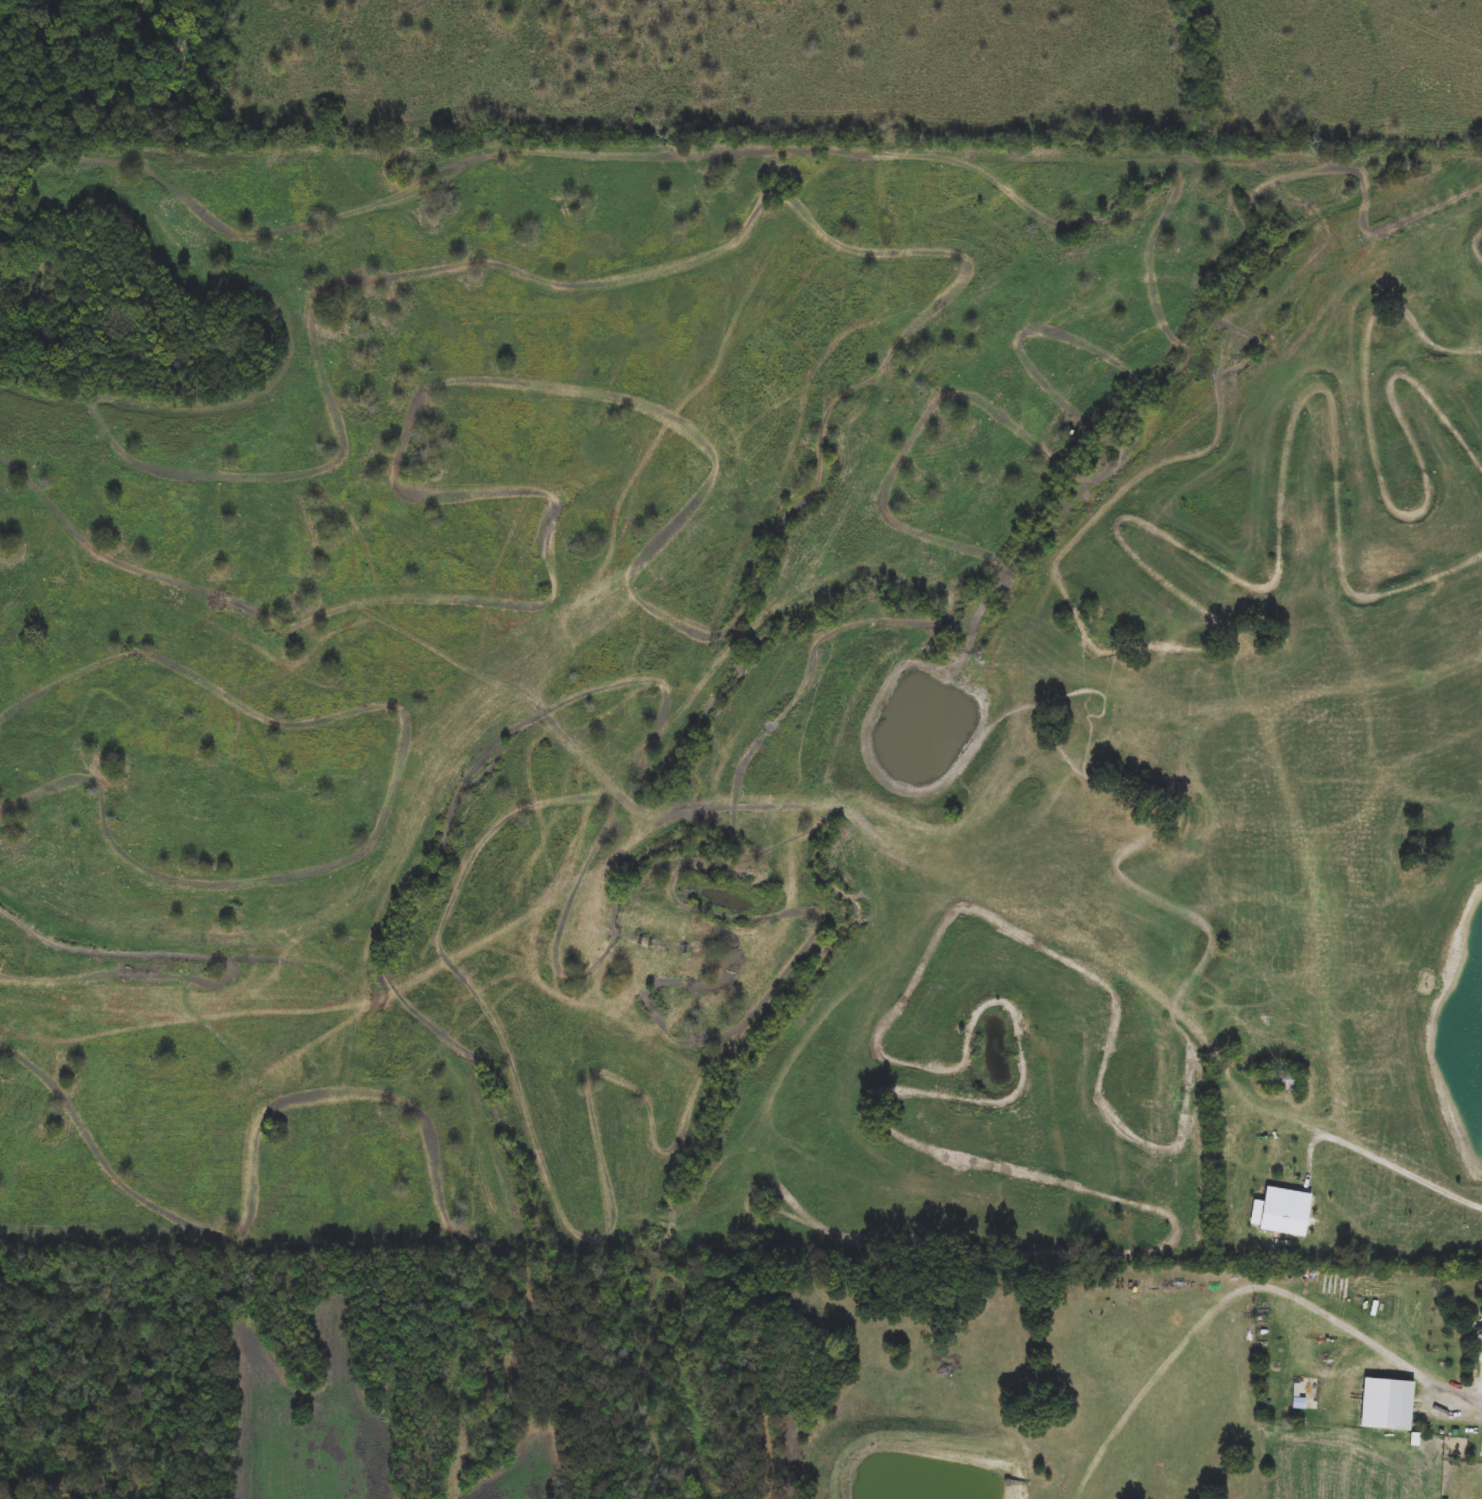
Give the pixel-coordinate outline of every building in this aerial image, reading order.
[(1387,1430),(1390,1381),(1415,1382),(1412,1431),(1387,1430)]
